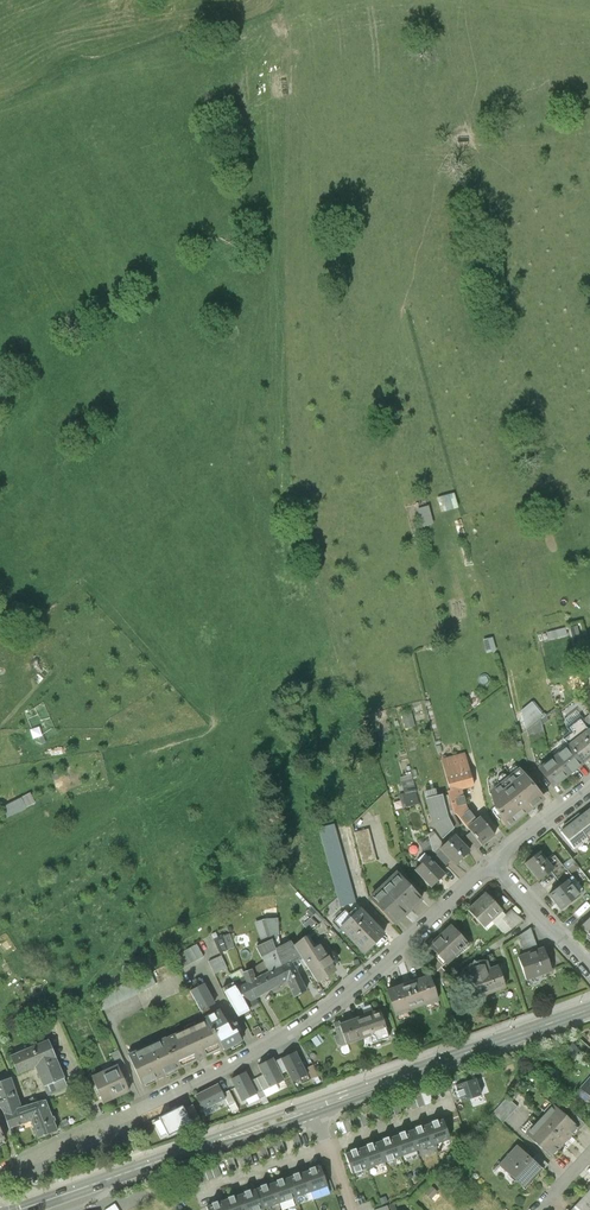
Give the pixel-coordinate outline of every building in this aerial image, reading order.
[(458,508),(454,494),(440,497),(444,512),(458,508)] [(420,508),(425,526),(437,522),(432,504),(420,508)] [(579,636),(572,638),(575,645),(581,643),(579,636)] [(483,675),(480,678),(479,681),(481,684),(485,685),(487,684),(489,682),(489,678),(487,675),(483,675)] [(572,727),(586,716),(580,708),(566,719),(572,727)] [(525,714),(534,725),(541,720),(532,709),(525,714)] [(414,712),(405,714),(407,726),(416,725),(414,712)] [(526,731),(531,746),(545,736),(542,726),(541,720),(534,725),(526,731)] [(573,743),(587,760),(589,757),(589,730),(573,743)] [(573,743),(557,756),(571,773),(587,760),(573,743)] [(466,809),(461,790),(474,787),(465,754),(442,760),(451,793),(447,794),(453,817),(457,818),(467,831),(477,822),(466,809)] [(554,786),(571,773),(557,756),(541,769),(554,786)] [(520,767),(492,790),(494,811),(507,827),(544,797),(520,767)] [(402,809),(418,805),(415,793),(416,793),(414,782),(402,785),(404,795),(399,796),(402,809)] [(31,793),(20,798),(25,807),(35,802),(31,793)] [(424,800),(431,826),(441,840),(453,829),(447,817),(441,795),(436,797),(427,799),(424,800)] [(0,809),(0,810),(4,819),(25,808),(25,807),(20,798),(0,809)] [(575,822),(588,839),(589,838),(589,815),(587,812),(575,822)] [(481,819),(477,822),(467,831),(481,847),(495,835),(481,819)] [(576,849),(588,839),(575,822),(562,832),(576,849)] [(375,861),(367,830),(353,834),(361,865),(375,861)] [(469,851),(454,835),(439,849),(454,865),(469,851)] [(540,852),(525,864),(538,880),(550,871),(553,869),(547,862),(540,852)] [(415,871),(431,888),(444,876),(424,855),(418,860),(422,864),(415,871)] [(547,862),(553,869),(560,864),(554,856),(547,862)] [(572,859),(562,867),(566,871),(576,864),(572,859)] [(550,871),(556,879),(566,871),(562,867),(560,864),(553,869),(550,871)] [(571,878),(566,871),(556,879),(561,886),(565,882),(571,878)] [(397,873),(370,899),(395,925),(422,899),(397,873)] [(561,886),(549,895),(560,909),(576,896),(565,882),(561,886)] [(487,894),(469,910),(485,927),(490,922),(502,910),(487,894)] [(584,904),(573,913),(578,919),(589,909),(584,904)] [(333,921),(340,928),(352,917),(345,910),(333,921)] [(352,917),(340,928),(364,953),(383,935),(360,910),(352,917)] [(506,915),(502,910),(490,922),(504,936),(525,922),(511,911),(506,915)] [(256,947),(269,974),(279,968),(275,951),(271,941),(278,937),(277,919),(264,920),(261,923),(267,942),(256,947)] [(580,928),(589,938),(589,919),(580,928)] [(452,926),(430,945),(447,964),(469,944),(452,926)] [(228,928),(214,932),(215,937),(230,933),(228,928)] [(518,936),(525,956),(537,952),(530,929),(518,936)] [(234,948),(229,935),(214,941),(219,954),(234,948)] [(303,939),(293,947),(302,961),(315,982),(333,971),(317,946),(311,951),(303,939)] [(297,963),(302,961),(293,947),(290,943),(275,951),(279,968),(292,964),(297,962),(297,963)] [(190,948),(197,960),(203,957),(196,945),(190,948)] [(184,951),(191,963),(197,960),(190,948),(184,951)] [(543,950),(537,952),(525,956),(518,958),(525,981),(550,973),(543,950)] [(178,955),(185,967),(191,963),(184,951),(178,955)] [(178,955),(172,958),(178,970),(185,967),(178,955)] [(432,955),(426,961),(435,975),(442,968),(432,955)] [(223,962),(220,956),(208,962),(211,968),(223,962)] [(473,964),(464,969),(469,981),(465,983),(471,999),(505,987),(497,967),(489,970),(486,962),(478,962),(474,960),(473,964)] [(223,962),(211,968),(214,975),(226,969),(223,962)] [(306,991),(292,964),(279,968),(284,983),(287,981),(294,997),(306,991)] [(269,974),(253,982),(259,997),(284,983),(279,968),(269,974)] [(229,976),(232,983),(236,991),(246,986),(242,975),(243,975),(241,970),(229,976)] [(245,1004),(259,997),(253,982),(250,972),(243,975),(242,975),(246,986),(236,991),(245,1004)] [(150,974),(131,983),(137,994),(155,986),(150,974)] [(430,979),(387,994),(395,1016),(438,1001),(430,979)] [(222,988),(226,996),(236,991),(232,983),(222,988)] [(213,1004),(203,986),(189,993),(199,1011),(213,1004)] [(250,1011),(245,1004),(236,991),(226,996),(237,1017),(250,1011)] [(365,1017),(355,1021),(361,1039),(373,1034),(377,1044),(389,1039),(379,1012),(374,1014),(371,1007),(363,1010),(365,1017)] [(180,1066),(224,1045),(220,1036),(217,1038),(212,1028),(208,1018),(167,1037),(180,1066)] [(231,1019),(212,1028),(217,1038),(220,1036),(224,1045),(225,1048),(241,1040),(237,1031),(240,1030),(236,1022),(233,1024),(231,1019)] [(361,1039),(355,1021),(340,1027),(338,1023),(333,1025),(337,1037),(334,1038),(336,1044),(340,1047),(346,1044),(361,1039)] [(323,1043),(318,1036),(311,1041),(315,1048),(323,1043)] [(144,1083),(180,1066),(167,1037),(130,1055),(144,1083)] [(48,1040),(12,1056),(19,1074),(36,1067),(45,1087),(48,1085),(65,1078),(48,1040)] [(276,1060),(282,1072),(288,1069),(294,1081),(309,1073),(297,1050),(276,1060)] [(112,1054),(118,1067),(125,1064),(119,1052),(112,1054)] [(274,1057),(260,1064),(270,1086),(285,1079),(282,1072),(276,1060),(274,1057)] [(95,1081),(107,1106),(131,1094),(119,1069),(95,1081)] [(247,1070),(233,1077),(244,1099),(258,1092),(247,1070)] [(0,1082),(0,1107),(4,1112),(9,1129),(32,1121),(38,1139),(57,1132),(45,1102),(22,1109),(11,1078),(0,1082)] [(69,1087),(65,1078),(48,1085),(52,1094),(69,1087)] [(474,1079),(452,1088),(460,1110),(482,1101),(474,1079)] [(581,1089),(589,1097),(589,1079),(581,1089)] [(219,1083),(197,1094),(204,1108),(226,1097),(219,1083)] [(432,1091),(422,1093),(424,1103),(433,1102),(432,1091)] [(502,1122),(517,1106),(506,1096),(492,1112),(502,1122)] [(187,1104),(163,1115),(172,1134),(196,1123),(195,1121),(189,1108),(187,1104)] [(197,1104),(189,1108),(195,1121),(203,1117),(197,1104)] [(553,1105),(539,1119),(562,1141),(576,1126),(553,1105)] [(443,1118),(427,1124),(435,1147),(452,1141),(443,1118)] [(549,1156),(562,1141),(539,1119),(526,1134),(549,1156)] [(427,1124),(410,1131),(418,1153),(435,1147),(427,1124)] [(410,1131),(394,1137),(402,1159),(418,1153),(410,1131)] [(394,1137),(377,1143),(385,1165),(402,1159),(394,1137)] [(377,1143),(360,1149),(369,1171),(385,1165),(377,1143)] [(517,1144),(499,1164),(522,1186),(540,1166),(532,1158),(517,1144)] [(352,1178),(369,1171),(360,1149),(344,1155),(352,1178)] [(540,1166),(543,1169),(548,1164),(536,1153),(532,1158),(540,1166)] [(321,1167),(306,1172),(312,1191),(328,1186),(321,1167)] [(297,1197),(312,1191),(306,1172),(290,1178),(297,1197)] [(281,1202),(297,1197),(290,1178),(275,1183),(281,1202)] [(275,1183),(259,1189),(266,1208),(281,1202),(275,1183)] [(244,1194),(249,1209),(259,1209),(266,1208),(259,1189),(244,1194)] [(575,1206),(579,1209),(589,1209),(589,1189),(575,1206)] [(228,1200),(232,1209),(249,1209),(244,1194),(228,1200)] [(228,1200),(213,1205),(214,1209),(232,1209),(228,1200)]
